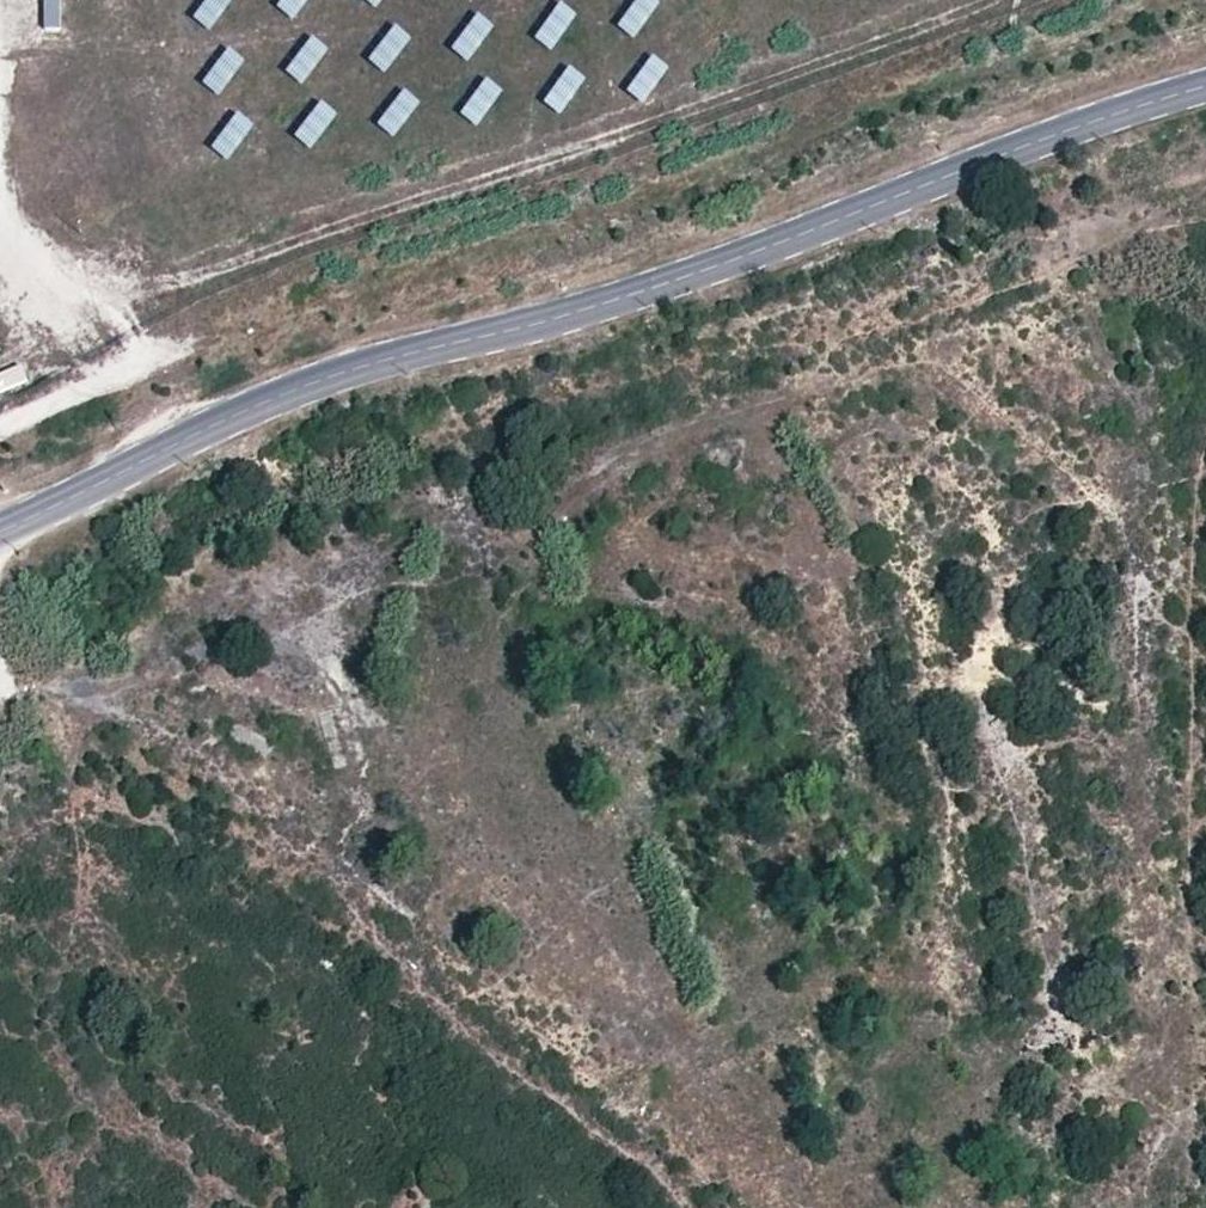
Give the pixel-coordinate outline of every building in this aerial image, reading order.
[(61,0),(46,0),(46,31),(61,31),(61,0)] [(231,0),(205,0),(194,24),(215,34),(231,0)] [(298,23),(309,0),(283,0),(277,13),(298,23)] [(387,0),(361,0),(360,2),(381,12),(387,0)] [(642,42),(656,0),(631,0),(619,35),(642,42)] [(559,54),(574,11),(551,3),(536,46),(559,54)] [(452,56),(474,65),(492,24),(470,15),(452,56)] [(388,26),(369,66),(390,77),(410,37),(388,26)] [(286,78),(307,87),(326,46),(304,36),(286,78)] [(204,91),(226,98),(241,56),(219,48),(204,91)] [(627,99),(648,108),(666,66),(645,57),(627,99)] [(543,110),(565,119),(584,78),(562,68),(543,110)] [(482,131),(501,90),(480,80),(461,121),(482,131)] [(378,133),(399,143),(418,101),(397,91),(378,133)] [(316,153),(335,111),(313,101),(294,143),(316,153)] [(232,164),(252,123),(230,113),(211,154),(232,164)] [(22,368),(0,377),(0,393),(28,382),(22,368)]
